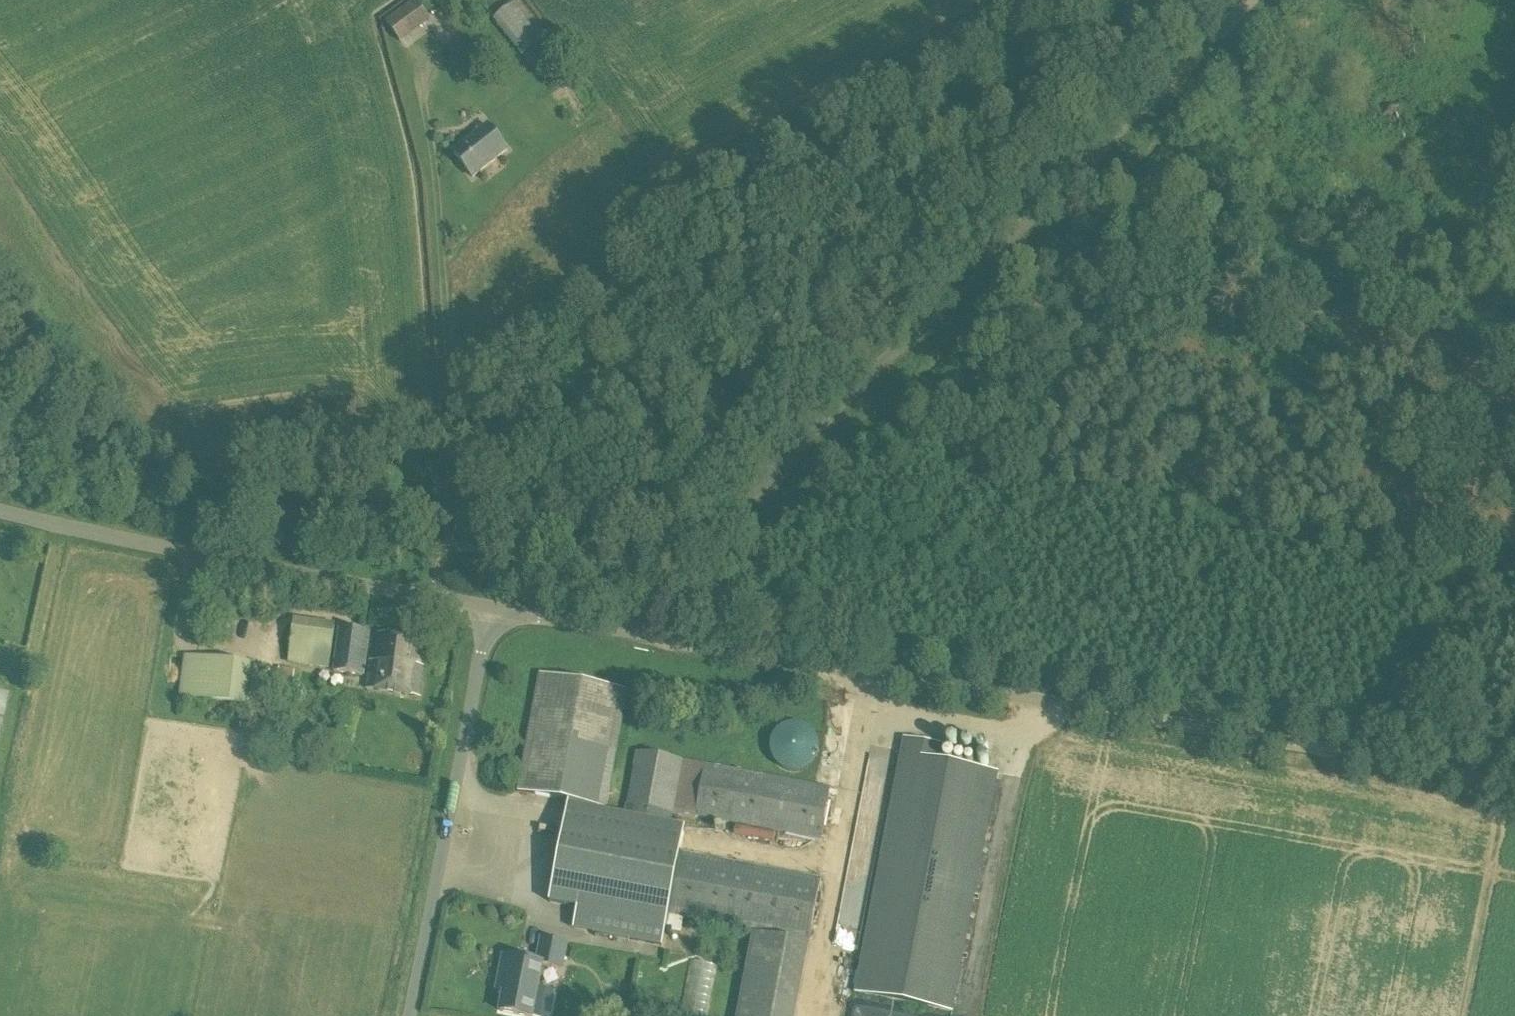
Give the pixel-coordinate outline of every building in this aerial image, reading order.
[(521,56),(541,41),(513,4),(493,19),(521,56)] [(407,23),(396,32),(411,51),(422,42),(407,23)] [(473,177),(508,150),(488,125),(454,153),(473,177)] [(328,669),(335,625),(295,619),(289,663),(328,669)] [(362,676),(369,633),(341,628),(335,672),(362,676)] [(420,696),(423,667),(421,666),(424,639),(381,634),(376,672),(369,671),(367,689),(420,696)] [(245,704),(250,664),(186,656),(181,696),(245,704)] [(292,686),(294,671),(279,668),(276,684),(292,686)] [(606,808),(625,689),(537,675),(518,794),(606,808)] [(778,740),(793,770),(821,756),(807,726),(778,740)] [(944,746),(904,738),(903,745),(856,992),(952,1011),(997,772),(941,761),(944,746)] [(986,742),(977,745),(983,763),(992,760),(986,742)] [(820,840),(829,789),(637,753),(625,815),(568,804),(549,903),(577,908),(573,929),(662,946),(668,914),(810,941),(821,879),(680,852),(685,827),(671,824),(673,814),(695,819),(695,816),(780,832),(778,838),(812,844),(813,839),(820,840)] [(547,827),(538,831),(546,847),(555,843),(547,827)] [(501,960),(494,996),(501,997),(498,1015),(545,1015),(547,1003),(533,1000),(539,971),(561,975),(566,948),(536,942),(532,965),(501,960)]
